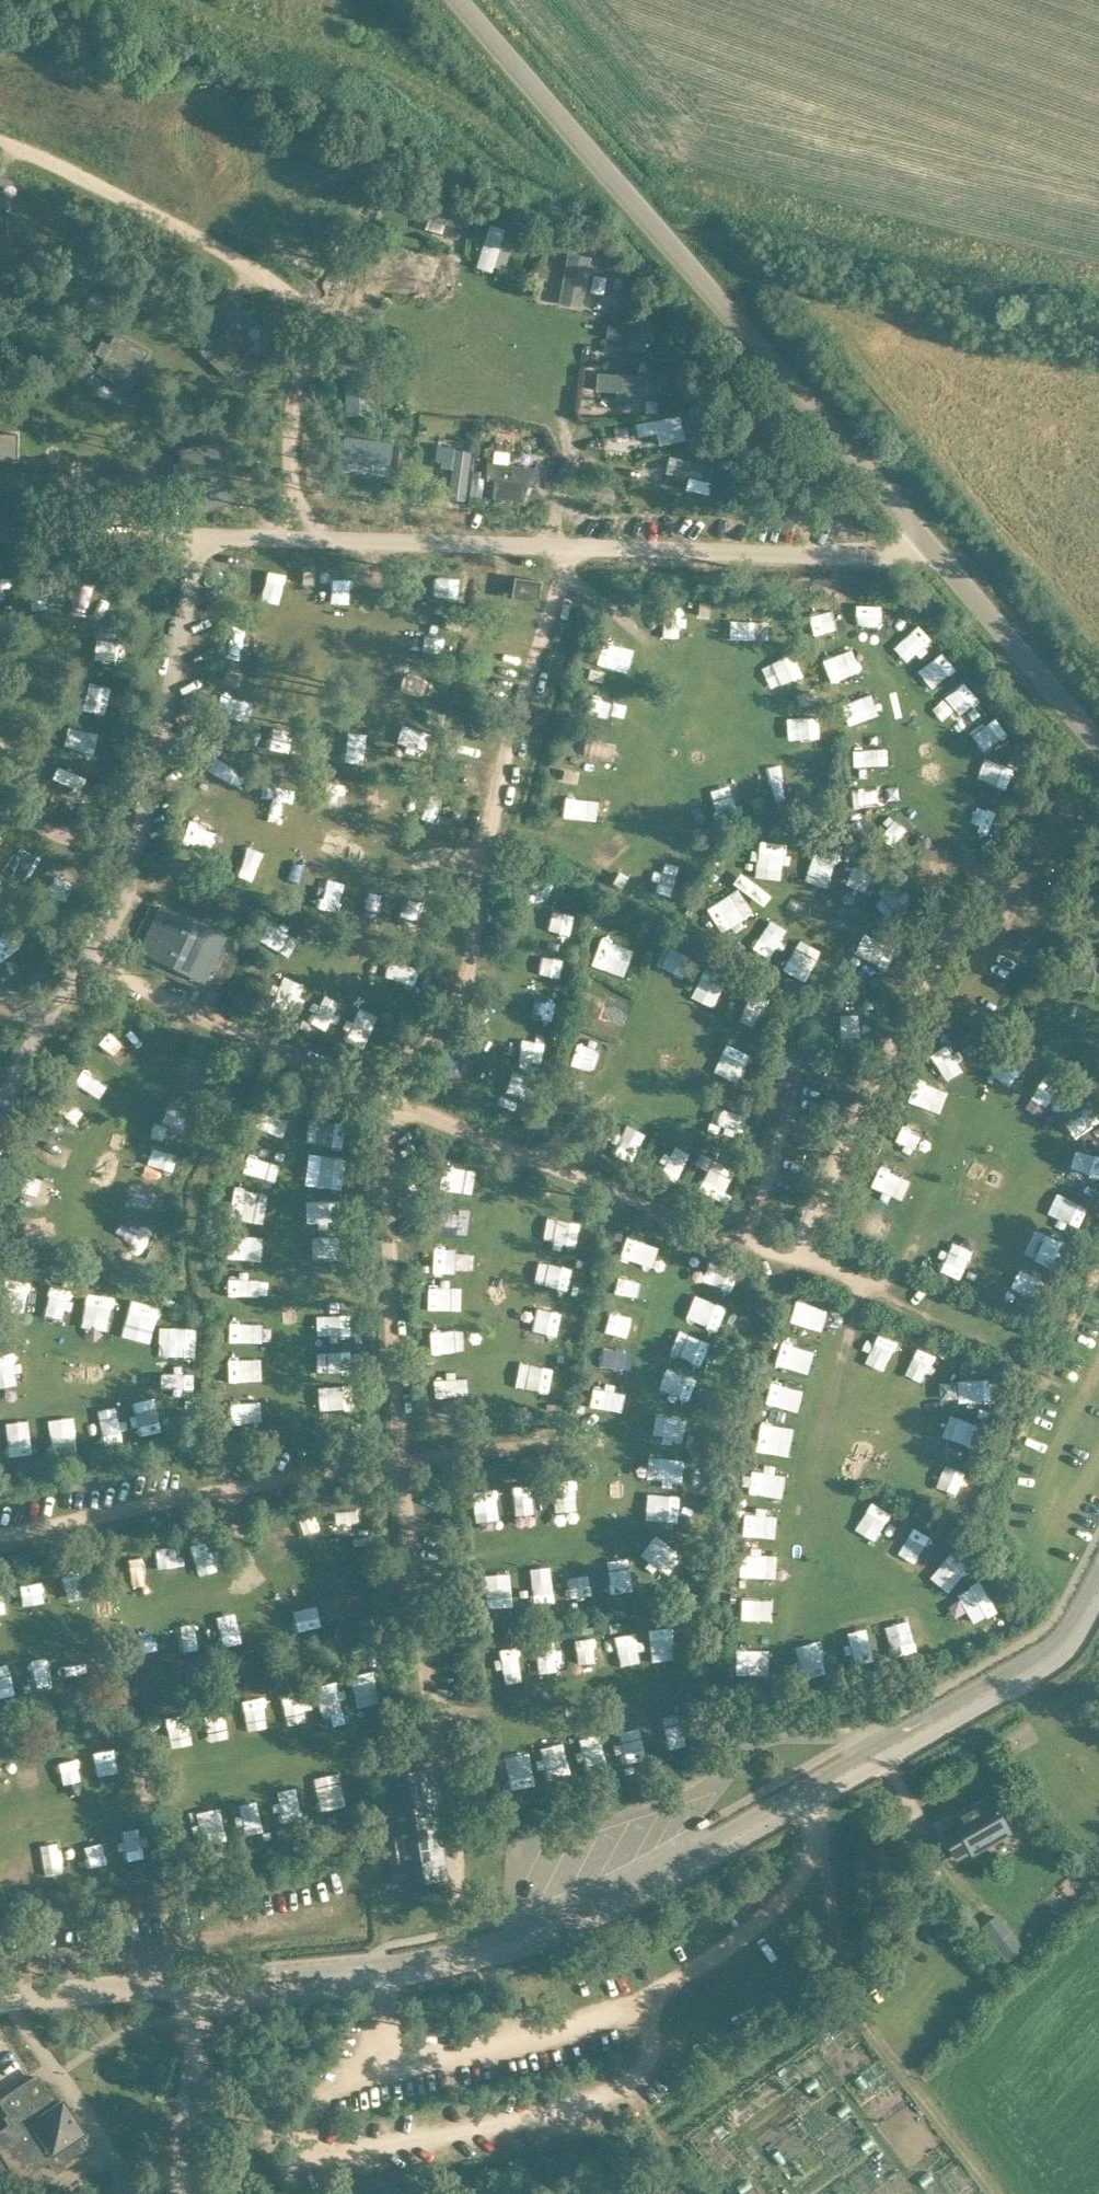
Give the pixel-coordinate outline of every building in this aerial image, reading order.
[(4,241),(7,225),(5,225),(9,197),(0,195),(0,240),(4,241)] [(395,207),(394,230),(438,232),(438,208),(395,207)] [(497,235),(475,224),(450,269),(472,281),(497,235)] [(566,307),(572,256),(547,254),(541,304),(566,307)] [(587,340),(619,346),(622,327),(590,322),(587,340)] [(213,335),(198,352),(206,360),(226,378),(237,367),(235,365),(255,343),(233,323),(218,339),(213,335)] [(138,370),(148,351),(114,332),(106,345),(109,346),(95,372),(121,387),(133,367),(138,370)] [(348,357),(348,362),(351,365),(355,365),(358,362),(358,358),(356,355),(351,355),(348,357)] [(578,395),(631,394),(631,373),(578,374),(578,395)] [(328,421),(368,420),(368,389),(327,389),(328,421)] [(638,437),(641,449),(671,441),(665,414),(617,426),(620,442),(638,437)] [(16,460),(17,433),(0,433),(0,459),(16,460)] [(217,488),(214,465),(220,465),(216,443),(179,450),(182,464),(184,464),(187,478),(186,478),(187,481),(189,492),(189,488),(207,486),(207,489),(217,488)] [(419,444),(419,459),(444,458),(444,443),(419,444)] [(495,468),(494,482),(521,485),(524,458),(475,453),(473,466),(495,468)] [(650,459),(648,472),(692,479),(694,466),(650,459)] [(51,574),(51,599),(71,599),(71,574),(51,574)] [(541,581),(514,577),(511,598),(537,602),(541,581)] [(570,586),(567,607),(591,611),(594,589),(570,586)] [(797,604),(798,631),(818,631),(818,604),(797,604)] [(865,606),(841,605),(840,629),(864,630),(865,606)] [(900,620),(874,644),(892,663),(918,640),(900,620)] [(901,672),(918,692),(944,671),(927,650),(901,672)] [(777,651),(756,653),(759,675),(780,672),(777,651)] [(211,652),(211,669),(242,671),(242,654),(211,652)] [(820,682),(841,674),(835,659),(815,666),(820,682)] [(372,675),(371,701),(399,702),(400,676),(372,675)] [(951,682),(932,699),(948,718),(967,701),(951,682)] [(235,711),(236,685),(209,684),(208,710),(235,711)] [(839,694),(848,714),(865,707),(856,686),(839,694)] [(975,751),(996,732),(979,713),(958,732),(975,751)] [(260,750),(262,726),(244,725),(243,749),(260,750)] [(58,727),(49,763),(70,769),(79,733),(58,727)] [(333,727),(332,745),(344,745),(343,764),(356,764),(357,727),(333,727)] [(405,758),(413,736),(391,729),(383,751),(405,758)] [(177,775),(206,794),(221,771),(192,752),(177,775)] [(968,778),(993,790),(1003,771),(978,759),(968,778)] [(386,763),(386,771),(396,772),(397,764),(386,763)] [(865,769),(832,774),(835,798),(869,793),(865,769)] [(573,771),(550,771),(551,791),(574,790),(573,771)] [(769,773),(754,777),(760,797),(775,793),(769,773)] [(274,809),(273,779),(254,780),(255,810),(274,809)] [(702,790),(709,811),(731,804),(724,783),(702,790)] [(866,827),(880,816),(867,798),(852,809),(866,827)] [(945,799),(939,821),(975,832),(982,810),(945,799)] [(213,836),(218,813),(182,804),(176,827),(213,836)] [(902,850),(912,837),(898,826),(888,840),(902,850)] [(751,828),(738,864),(762,872),(775,836),(751,828)] [(217,842),(214,864),(241,868),(244,846),(217,842)] [(799,882),(810,850),(789,844),(779,876),(799,882)] [(902,866),(913,879),(935,860),(924,847),(902,866)] [(592,876),(612,886),(623,864),(603,854),(592,876)] [(848,895),(859,871),(835,859),(824,883),(848,895)] [(653,896),(656,874),(635,871),(632,893),(653,896)] [(890,909),(897,894),(879,886),(872,900),(890,909)] [(710,932),(730,909),(710,892),(690,915),(710,932)] [(359,934),(361,900),(337,899),(335,932),(359,934)] [(226,939),(180,916),(161,906),(140,949),(204,981),(210,970),(216,973),(218,969),(220,970),(226,958),(225,957),(227,954),(220,950),(226,939)] [(516,911),(513,935),(549,939),(552,916),(516,911)] [(595,916),(592,927),(601,929),(604,918),(595,916)] [(734,939),(756,949),(765,928),(744,919),(734,939)] [(244,943),(272,959),(283,940),(256,924),(244,943)] [(658,976),(668,944),(647,938),(637,970),(658,976)] [(571,968),(606,981),(616,952),(582,939),(571,968)] [(766,970),(782,975),(790,948),(771,942),(766,957),(770,958),(766,970)] [(844,960),(869,981),(884,963),(859,942),(844,960)] [(514,980),(543,981),(544,962),(515,961),(514,980)] [(674,999),(699,1010),(713,976),(688,966),(674,999)] [(736,988),(723,1010),(739,1019),(752,996),(736,988)] [(608,1004),(574,992),(565,1016),(599,1029),(608,1004)] [(299,994),(284,1025),(312,1039),(327,1007),(299,994)] [(739,1024),(752,1031),(763,1011),(751,1004),(739,1024)] [(341,1037),(350,1016),(339,1012),(331,1033),(341,1037)] [(832,1013),(821,1028),(834,1038),(845,1023),(832,1013)] [(82,1042),(104,1074),(122,1062),(101,1030),(82,1042)] [(558,1061),(582,1073),(594,1049),(570,1037),(558,1061)] [(912,1050),(929,1079),(950,1067),(934,1038),(912,1050)] [(505,1042),(496,1071),(492,1070),(482,1102),(515,1112),(525,1082),(519,1080),(529,1050),(505,1042)] [(722,1077),(733,1054),(710,1044),(700,1068),(722,1077)] [(988,1098),(1005,1066),(984,1055),(967,1086),(988,1098)] [(174,1092),(193,1072),(177,1057),(158,1077),(174,1092)] [(77,1099),(85,1081),(64,1072),(56,1090),(77,1099)] [(1028,1115),(1048,1087),(1029,1073),(1009,1102),(1028,1115)] [(920,1115),(930,1096),(902,1083),(893,1101),(920,1115)] [(62,1138),(71,1115),(41,1103),(32,1125),(62,1138)] [(256,1103),(254,1131),(273,1132),(275,1104),(256,1103)] [(724,1134),(727,1107),(690,1104),(688,1130),(724,1134)] [(304,1122),(289,1123),(290,1147),(326,1146),(325,1106),(303,1107),(304,1122)] [(176,1122),(145,1107),(134,1128),(166,1143),(176,1122)] [(1083,1107),(1049,1113),(1053,1137),(1088,1131),(1083,1107)] [(883,1142),(902,1155),(912,1140),(893,1127),(883,1142)] [(15,1160),(43,1169),(49,1148),(21,1139),(15,1160)] [(148,1176),(157,1154),(125,1142),(117,1164),(148,1176)] [(669,1165),(670,1150),(654,1149),(653,1163),(669,1165)] [(1052,1179),(1089,1181),(1090,1154),(1053,1152),(1052,1179)] [(712,1189),(721,1170),(690,1154),(680,1173),(712,1189)] [(254,1184),(259,1164),(227,1157),(223,1176),(254,1184)] [(329,1164),(291,1163),(291,1186),(328,1187),(329,1164)] [(884,1197),(892,1177),(863,1165),(854,1186),(884,1197)] [(434,1189),(450,1191),(452,1174),(436,1172),(434,1189)] [(14,1174),(1,1197),(15,1205),(28,1182),(14,1174)] [(138,1221),(148,1198),(125,1189),(116,1213),(138,1221)] [(1042,1195),(1034,1217),(1066,1230),(1075,1207),(1042,1195)] [(229,1223),(250,1224),(251,1200),(231,1199),(229,1223)] [(412,1236),(445,1237),(446,1204),(413,1203),(412,1236)] [(327,1204),(291,1205),(291,1223),(327,1222),(327,1204)] [(845,1207),(836,1230),(865,1240),(873,1218),(845,1207)] [(559,1251),(563,1223),(536,1219),(532,1247),(559,1251)] [(219,1257),(245,1255),(244,1229),(218,1230),(219,1257)] [(1023,1231),(1013,1254),(1045,1268),(1055,1244),(1023,1231)] [(123,1248),(141,1248),(142,1234),(124,1233),(123,1248)] [(290,1238),(289,1263),(322,1264),(323,1240),(290,1238)] [(609,1240),(602,1261),(635,1272),(642,1250),(609,1240)] [(407,1248),(407,1277),(439,1277),(439,1248),(407,1248)] [(923,1251),(918,1274),(943,1279),(948,1256),(923,1251)] [(1015,1302),(1031,1290),(1010,1264),(995,1276),(1015,1302)] [(711,1299),(720,1276),(689,1265),(680,1288),(711,1299)] [(529,1268),(523,1296),(547,1301),(553,1273),(529,1268)] [(243,1301),(244,1280),(211,1279),(210,1299),(243,1301)] [(23,1326),(52,1327),(53,1286),(23,1286),(23,1326)] [(71,1327),(93,1329),(97,1294),(75,1291),(71,1327)] [(408,1292),(407,1316),(432,1316),(432,1292),(408,1292)] [(697,1336),(708,1311),(676,1296),(665,1322),(697,1336)] [(110,1332),(136,1333),(138,1302),(112,1301),(110,1332)] [(792,1334),(798,1310),(775,1305),(769,1328),(792,1334)] [(519,1309),(516,1336),(541,1339),(544,1312),(519,1309)] [(617,1344),(623,1322),(591,1313),(585,1334),(617,1344)] [(335,1318),(298,1319),(299,1345),(336,1344),(335,1318)] [(243,1347),(244,1327),(209,1326),(208,1346),(243,1347)] [(862,1375),(876,1340),(853,1331),(839,1366),(862,1375)] [(658,1333),(649,1355),(684,1369),(693,1347),(658,1333)] [(152,1336),(152,1376),(164,1376),(164,1362),(174,1362),(173,1335),(152,1336)] [(413,1358),(432,1359),(433,1338),(414,1338),(413,1358)] [(787,1376),(793,1351),(761,1344),(755,1369),(787,1376)] [(576,1376),(609,1385),(617,1354),(584,1345),(576,1376)] [(336,1354),(301,1352),(299,1378),(334,1379),(336,1354)] [(913,1395),(923,1360),(894,1352),(884,1387),(913,1395)] [(212,1389),(239,1388),(239,1362),(211,1362),(212,1389)] [(532,1398),(533,1368),(500,1367),(499,1396),(532,1398)] [(642,1370),(636,1396),(672,1404),(678,1378),(642,1370)] [(140,1396),(174,1398),(175,1377),(141,1376),(140,1396)] [(945,1412),(980,1400),(973,1378),(937,1390),(945,1412)] [(413,1382),(412,1401),(443,1401),(444,1383),(413,1382)] [(780,1415),(784,1387),(751,1382),(746,1410),(780,1415)] [(301,1389),(302,1414),(338,1413),(337,1387),(301,1389)] [(603,1419),(607,1397),(572,1390),(568,1412),(603,1419)] [(84,1449),(107,1442),(96,1405),(73,1412),(84,1449)] [(135,1406),(113,1408),(117,1442),(139,1440),(135,1406)] [(244,1409),(212,1409),(212,1426),(244,1427),(244,1409)] [(663,1447),(668,1422),(636,1415),(631,1441),(663,1447)] [(33,1439),(57,1438),(56,1421),(32,1422),(33,1439)] [(937,1421),(929,1444),(956,1453),(963,1430),(937,1421)] [(0,1424),(0,1461),(14,1458),(8,1423),(0,1424)] [(772,1453),(773,1434),(756,1433),(757,1429),(742,1428),(741,1451),(772,1453)] [(630,1458),(629,1482),(664,1483),(665,1459),(630,1458)] [(906,1483),(941,1496),(949,1476),(914,1462),(906,1483)] [(730,1463),(728,1499),(765,1501),(767,1465),(730,1463)] [(493,1486),(500,1520),(519,1516),(512,1482),(493,1486)] [(534,1511),(553,1508),(550,1484),(531,1487),(534,1511)] [(444,1510),(468,1532),(486,1512),(462,1490),(444,1510)] [(851,1492),(831,1523),(858,1540),(878,1509),(851,1492)] [(630,1495),(629,1522),(666,1524),(667,1497),(630,1495)] [(725,1507),(722,1581),(753,1582),(755,1556),(745,1555),(746,1541),(760,1542),(762,1509),(725,1507)] [(285,1519),(288,1537),(315,1533),(312,1515),(285,1519)] [(896,1522),(877,1550),(900,1566),(919,1537),(896,1522)] [(170,1545),(176,1567),(200,1560),(193,1538),(170,1545)] [(645,1543),(635,1559),(668,1580),(678,1563),(645,1543)] [(937,1586),(954,1559),(933,1546),(916,1573),(937,1586)] [(130,1552),(137,1586),(161,1581),(154,1548),(130,1552)] [(97,1562),(104,1585),(125,1579),(118,1556),(97,1562)] [(587,1560),(588,1596),(615,1595),(613,1559),(587,1560)] [(512,1594),(532,1592),(529,1566),(509,1568),(512,1594)] [(492,1574),(475,1573),(475,1606),(491,1606),(492,1574)] [(939,1591),(956,1624),(987,1607),(970,1575),(939,1591)] [(720,1602),(719,1627),(753,1629),(754,1604),(720,1602)] [(256,1605),(237,1606),(238,1638),(258,1637),(256,1605)] [(865,1624),(871,1643),(893,1637),(887,1617),(865,1624)] [(591,1672),(611,1671),(610,1625),(590,1625),(591,1672)] [(655,1629),(630,1629),(631,1657),(655,1656),(655,1629)] [(826,1654),(848,1651),(846,1634),(824,1636),(826,1654)] [(538,1637),(516,1637),(517,1676),(539,1675),(538,1637)] [(577,1637),(554,1637),(555,1670),(577,1669),(577,1637)] [(779,1648),(782,1662),(802,1657),(799,1643),(779,1648)] [(485,1669),(500,1668),(499,1645),(483,1646),(485,1669)] [(718,1670),(748,1669),(748,1649),(718,1650),(718,1670)] [(51,1657),(36,1667),(47,1686),(63,1676),(51,1657)] [(331,1678),(352,1674),(350,1663),(329,1668),(331,1678)] [(335,1704),(361,1701),(358,1676),(332,1679),(335,1704)] [(295,1686),(304,1711),(323,1704),(315,1679),(295,1686)] [(267,1724),(287,1722),(283,1689),(263,1691),(267,1724)] [(224,1700),(229,1733),(250,1730),(244,1697),(224,1700)] [(194,1741),(214,1736),(205,1705),(186,1710),(194,1741)] [(151,1716),(155,1749),(177,1747),(173,1713),(151,1716)] [(661,1722),(640,1724),(644,1758),(665,1755),(661,1722)] [(624,1728),(605,1730),(608,1757),(626,1756),(624,1728)] [(569,1757),(588,1756),(587,1737),(568,1738),(569,1757)] [(37,1750),(40,1775),(62,1772),(59,1748),(37,1750)] [(445,1871),(442,1849),(441,1844),(445,1844),(442,1825),(439,1825),(431,1767),(385,1774),(400,1877),(445,1871)] [(329,1804),(320,1773),(296,1780),(304,1811),(329,1804)] [(273,1787),(258,1791),(263,1806),(278,1801),(273,1787)] [(955,1825),(942,1833),(955,1857),(969,1849),(971,1852),(1009,1830),(990,1797),(952,1819),(955,1825)] [(100,1837),(102,1860),(126,1859),(124,1835),(100,1837)] [(30,1880),(50,1875),(45,1853),(24,1858),(30,1880)] [(998,1916),(983,1928),(1006,1959),(1021,1948),(998,1916)] [(30,2170),(49,2158),(56,2170),(86,2150),(77,2136),(83,2132),(76,2120),(78,2119),(73,2110),(70,2112),(63,2100),(56,2105),(37,2076),(1,2101),(9,2112),(3,2116),(9,2126),(0,2132),(0,2148),(19,2178),(30,2170)]
